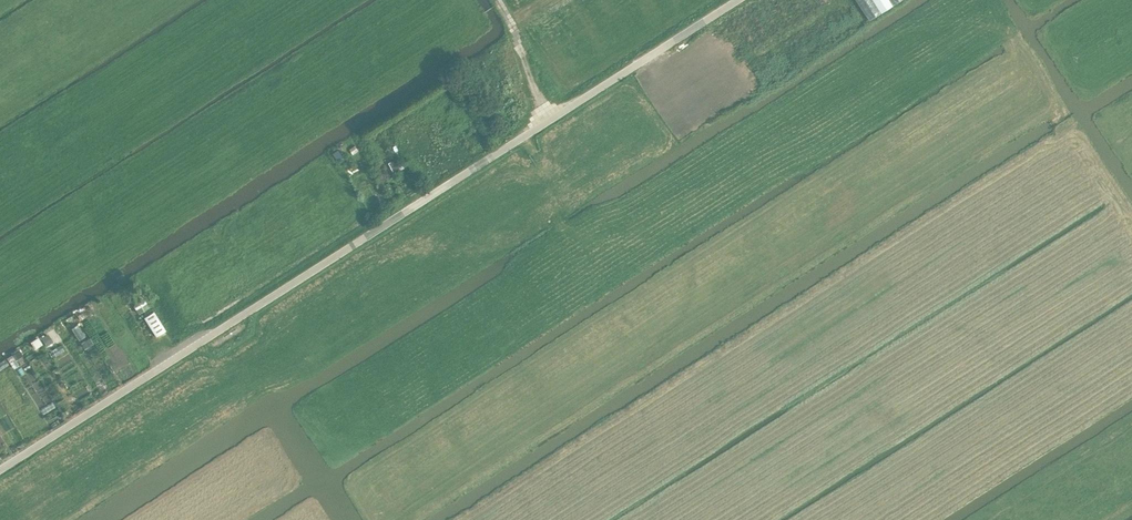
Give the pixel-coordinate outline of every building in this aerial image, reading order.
[(710,30),(752,96),(900,0),(756,0),(710,30)] [(353,154),(358,151),(355,145),(349,149),(353,154)] [(342,158),(338,151),(333,154),(337,161),(342,158)] [(376,155),(369,160),(383,182),(390,177),(376,155)] [(394,160),(389,163),(396,174),(402,170),(402,169),(408,166),(404,160),(397,164),(394,160)] [(144,300),(134,305),(139,314),(149,308),(144,300)] [(153,312),(144,318),(156,336),(165,330),(153,312)] [(77,325),(71,329),(79,340),(85,336),(77,325)] [(43,334),(45,344),(54,343),(52,332),(43,334)] [(39,338),(31,343),(35,349),(42,344),(39,338)] [(90,338),(81,343),(85,349),(93,344),(90,338)] [(28,344),(22,348),(25,352),(31,349),(28,344)] [(114,361),(120,371),(146,355),(140,345),(114,361)] [(13,355),(16,360),(23,355),(20,350),(13,355)] [(0,362),(0,370),(9,365),(5,359),(0,362)]
